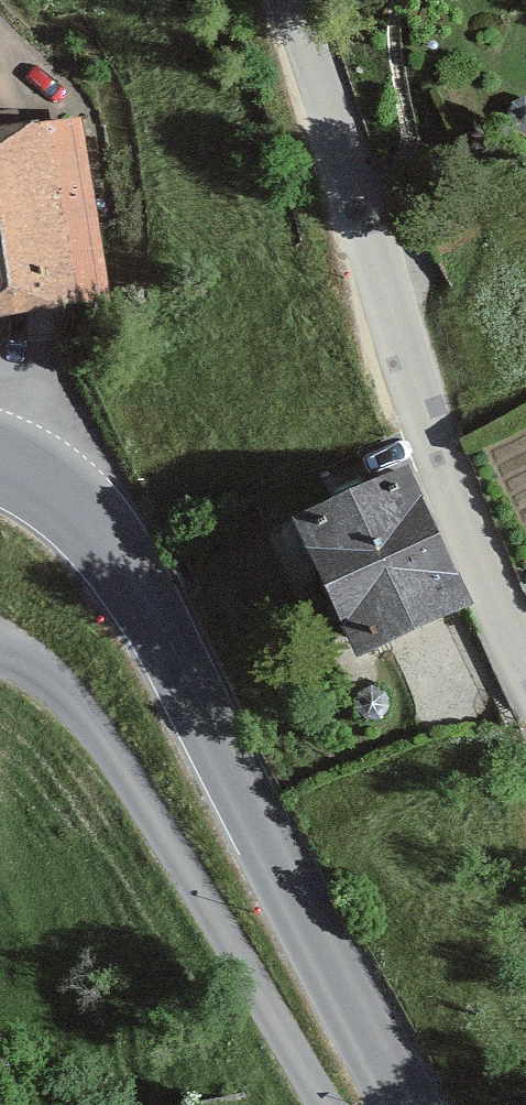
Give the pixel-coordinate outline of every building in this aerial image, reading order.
[(86,129),(0,139),(0,323),(107,311),(86,129)] [(416,471),(264,530),(320,674),(472,615),(416,471)]
